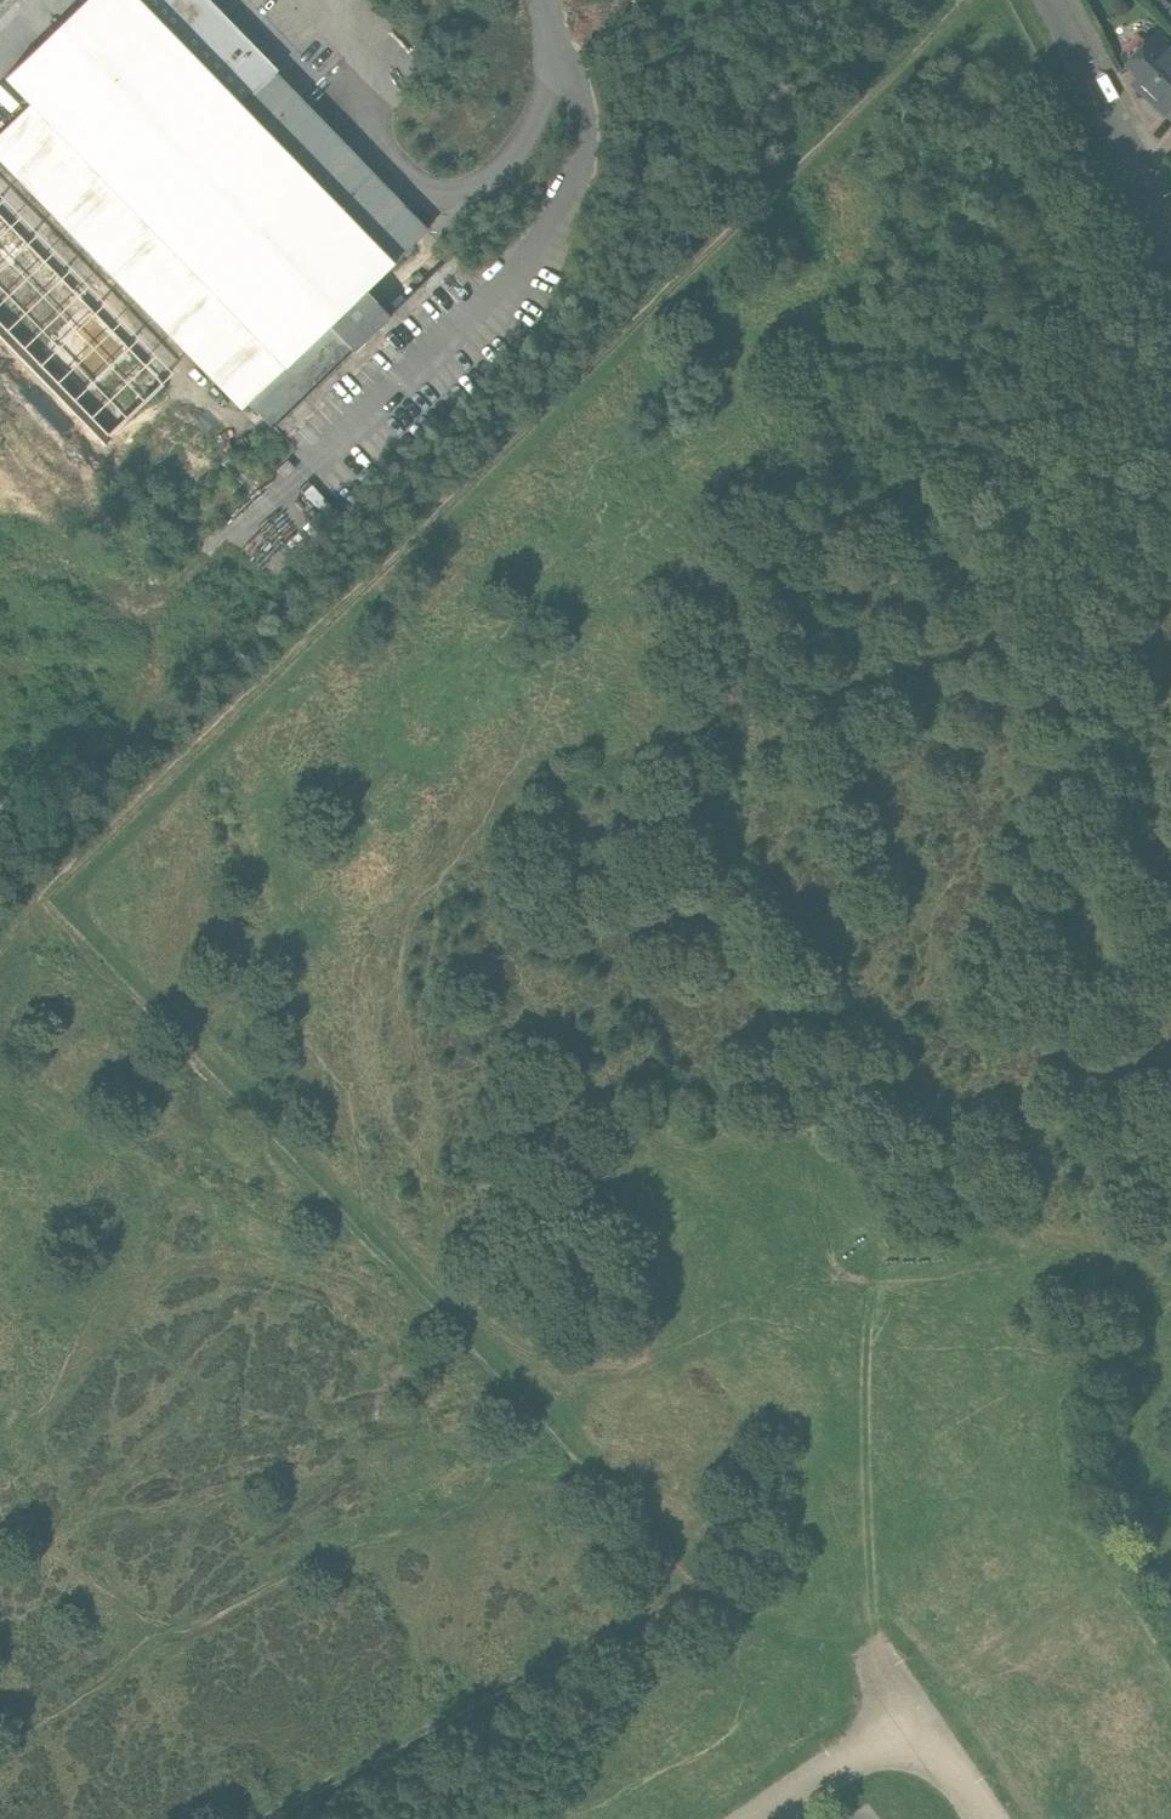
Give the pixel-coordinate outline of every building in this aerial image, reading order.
[(396,262),(143,0),(86,0),(0,83),(0,84),(24,110),(280,375),(396,262)] [(396,262),(432,229),(211,0),(143,0),(396,262)] [(1165,112),(1170,106),(1170,46),(1159,34),(1133,62),(1133,67),(1144,78),(1143,79),(1143,85),(1152,93),(1149,97),(1165,112)] [(280,375),(24,110),(0,134),(0,171),(237,417),(280,375)]
